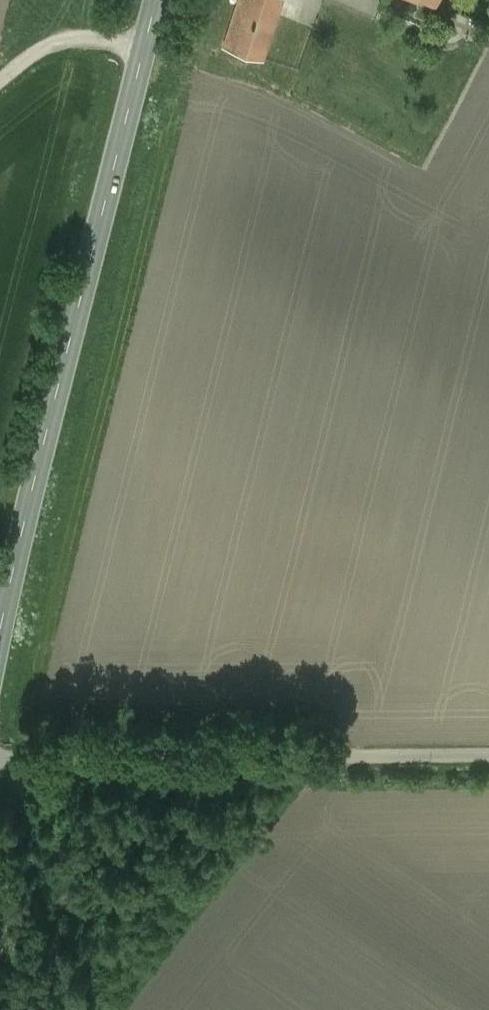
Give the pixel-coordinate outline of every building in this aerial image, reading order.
[(226,44),(259,54),(271,14),(276,0),(240,0),(226,44)]
